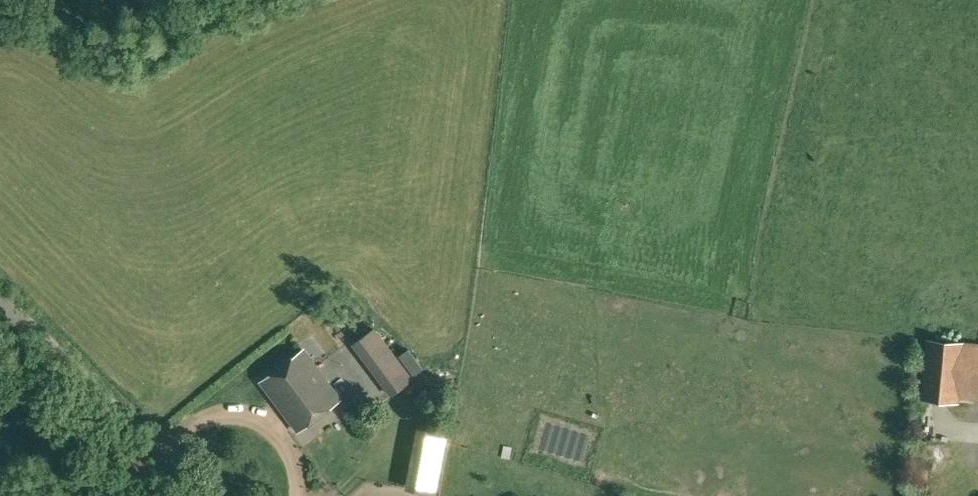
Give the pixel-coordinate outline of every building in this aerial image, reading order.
[(351,332),(341,319),(333,325),(342,338),(351,332)] [(374,328),(353,343),(372,368),(392,353),(374,328)] [(928,340),(923,397),(955,400),(956,394),(977,396),(977,345),(928,340)] [(303,348),(261,380),(282,409),(298,430),(340,398),(324,377),(303,348)] [(412,476),(410,488),(415,489),(435,493),(439,468),(419,464),(415,464),(412,476)]
